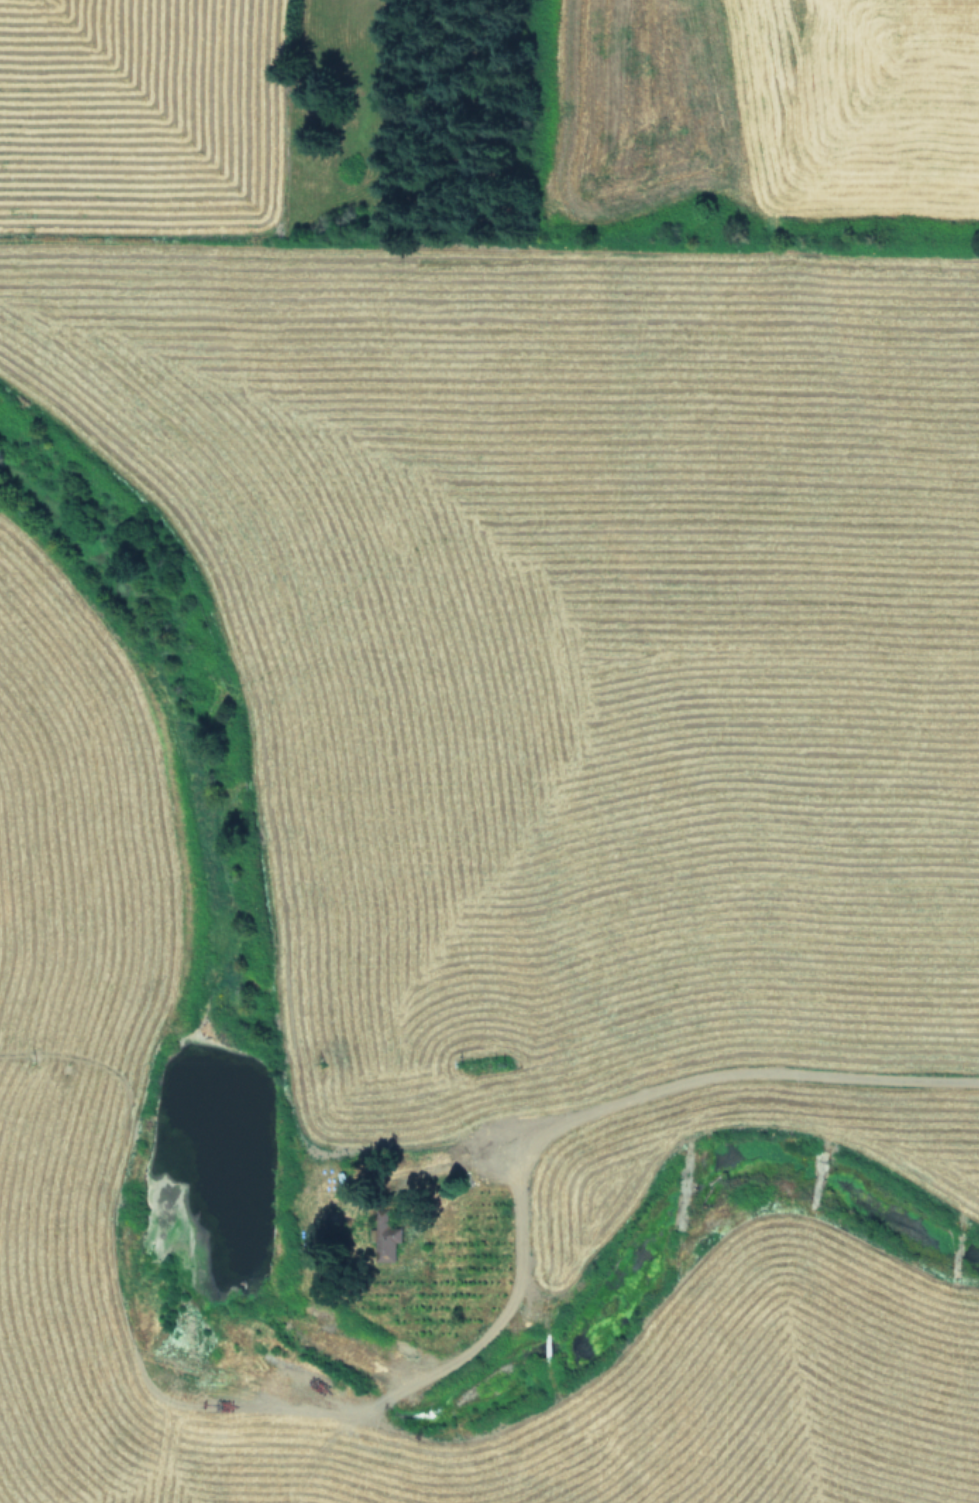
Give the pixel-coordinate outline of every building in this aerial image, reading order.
[(394,1240),(399,1240),(400,1228),(375,1227),(374,1259),(393,1260),(394,1240)]
